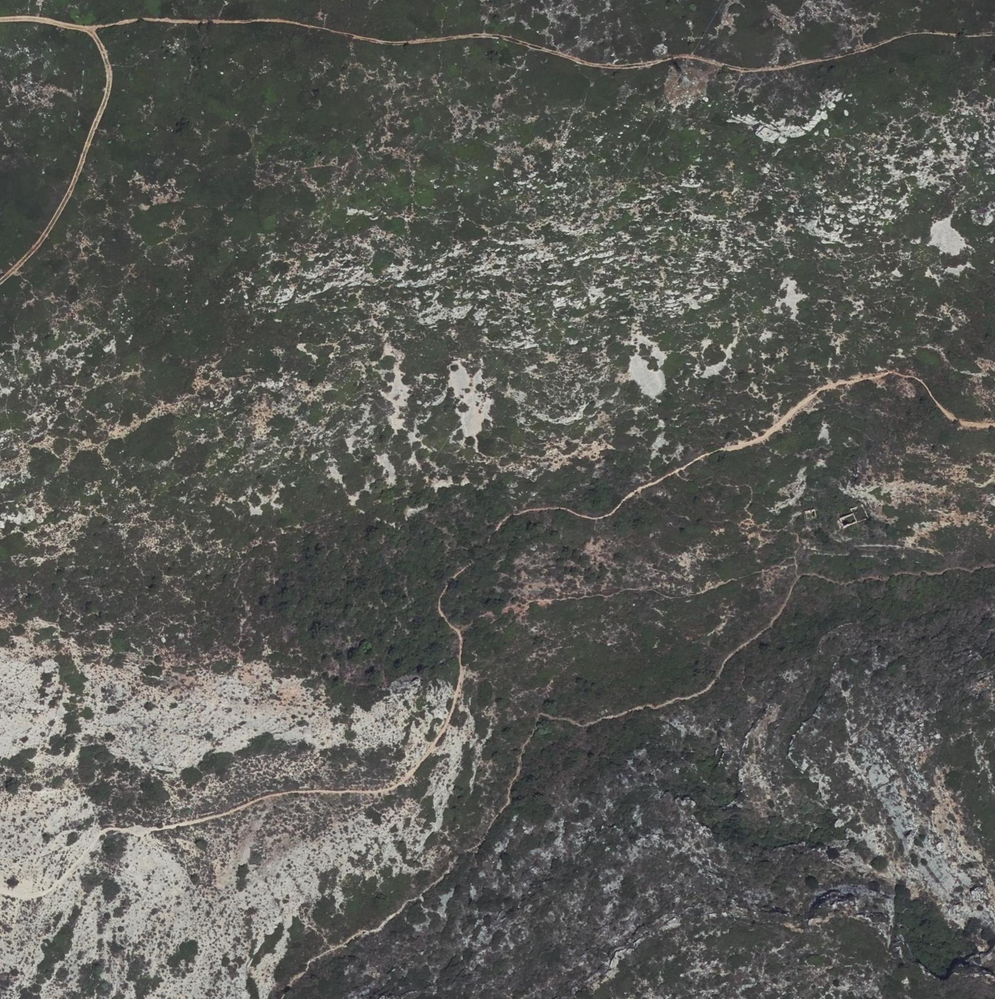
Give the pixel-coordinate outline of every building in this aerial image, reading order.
[(853,513),(839,518),(843,527),(867,518),(861,503),(851,507),(853,513)] [(815,510),(805,512),(806,519),(816,517),(815,510)]
